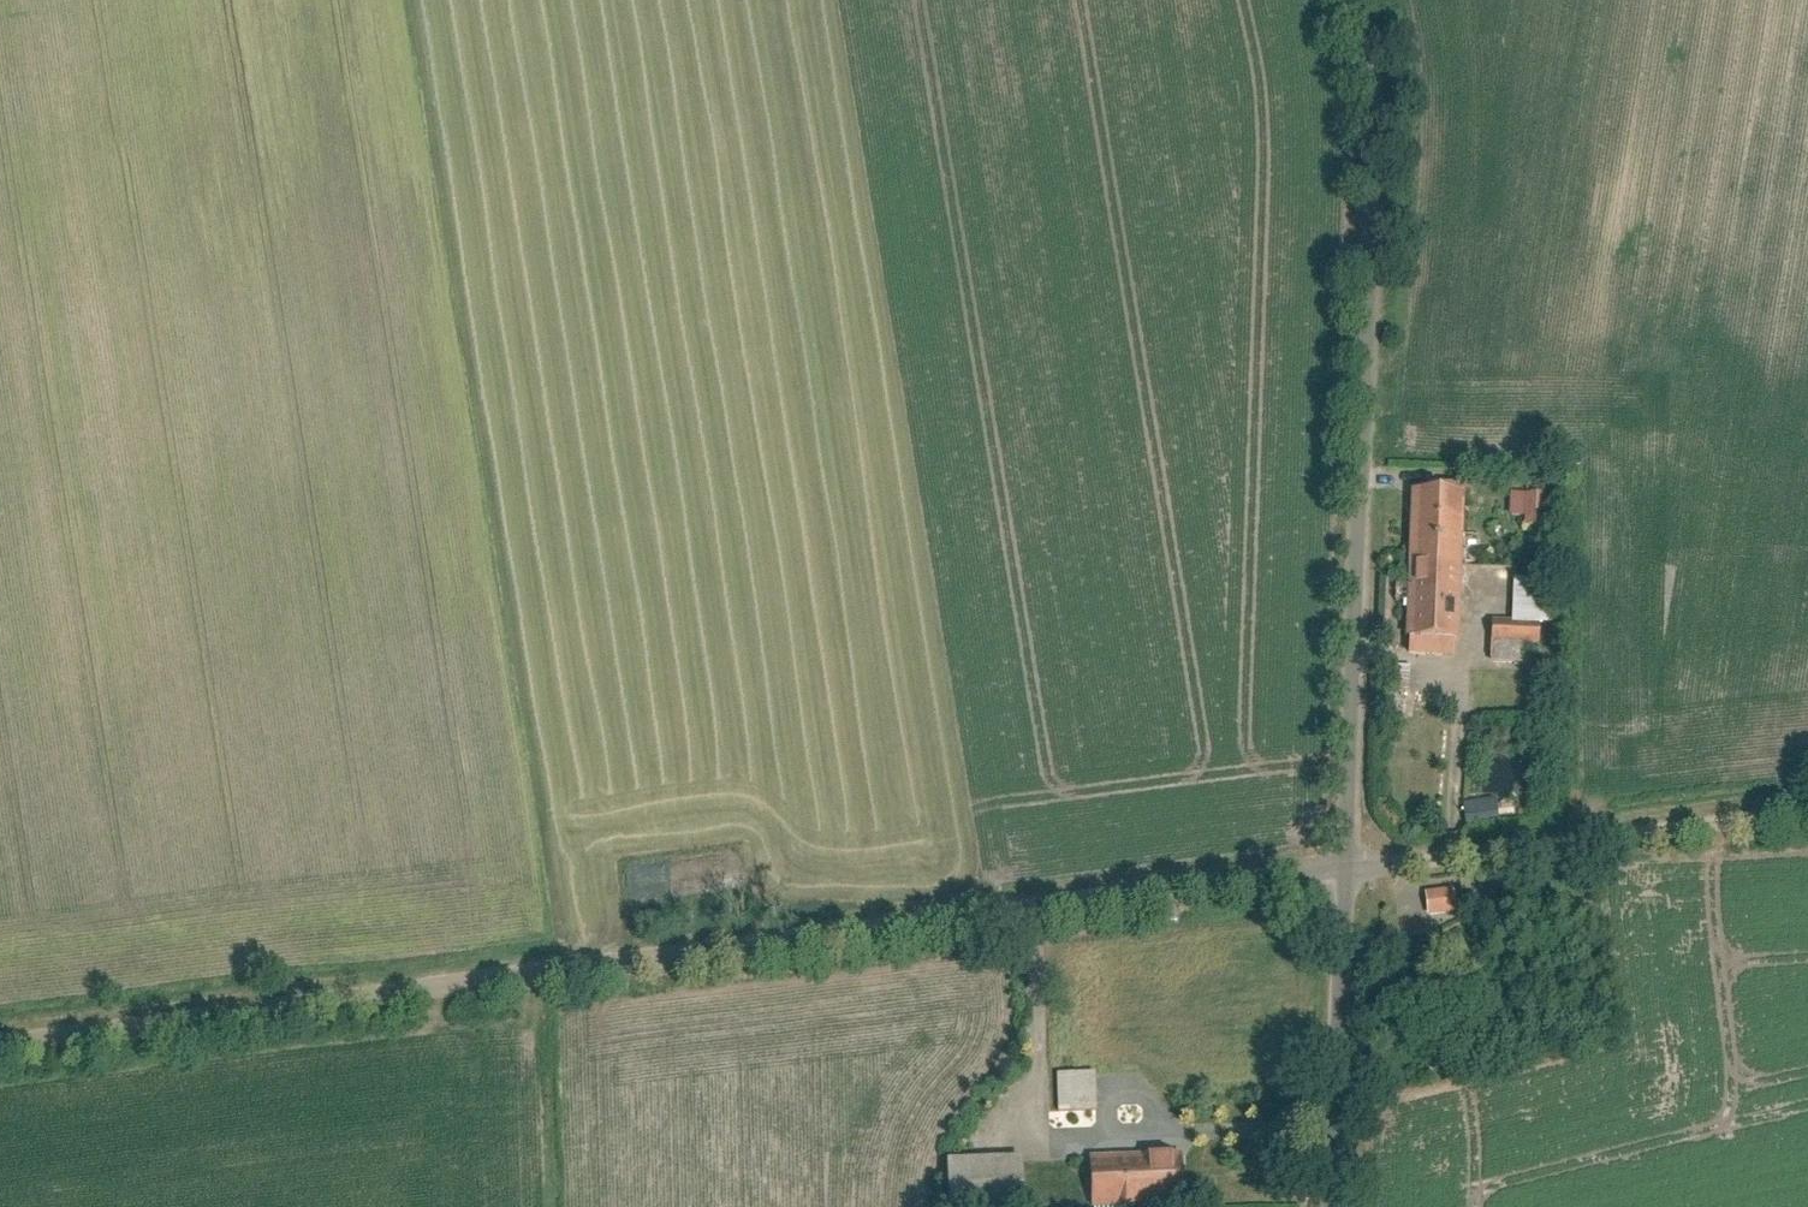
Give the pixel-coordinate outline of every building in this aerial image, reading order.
[(1446,489),(1409,488),(1407,641),(1444,642),(1446,489)] [(1522,502),(1520,536),(1536,537),(1538,503),(1522,502)] [(1492,659),(1468,660),(1470,715),(1529,713),(1527,662),(1517,662),(1516,642),(1527,642),(1526,620),(1491,622),(1492,659)] [(1406,716),(1407,697),(1384,695),(1382,715),(1406,716)] [(1493,800),(1459,802),(1461,826),(1494,824),(1493,800)] [(1420,891),(1422,916),(1451,914),(1449,890),(1420,891)] [(1065,1078),(1062,1112),(1104,1114),(1106,1080),(1065,1078)] [(1057,1166),(1057,1206),(1116,1206),(1116,1205),(1185,1205),(1185,1168),(1165,1169),(1165,1146),(1132,1146),(1132,1166),(1057,1166)] [(944,1162),(947,1206),(977,1206),(1015,1205),(1012,1159),(944,1162)]
